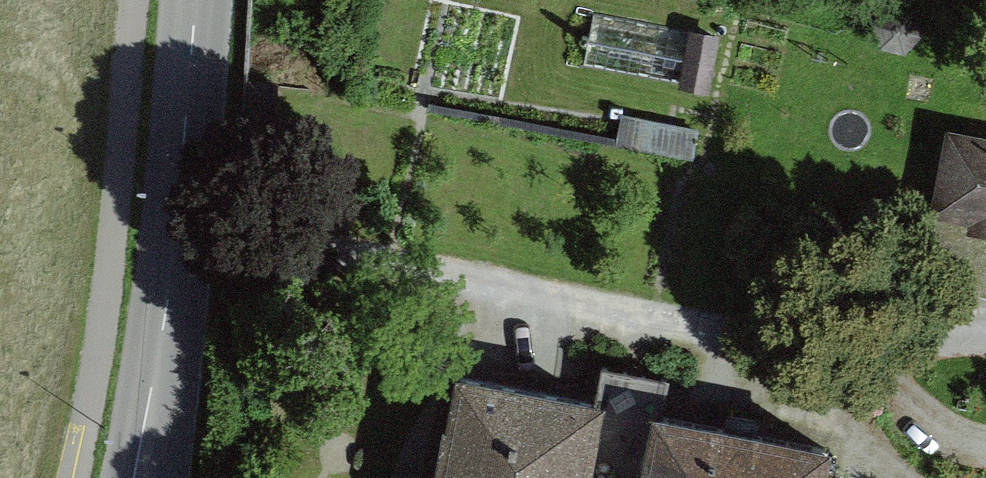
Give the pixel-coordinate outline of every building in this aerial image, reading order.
[(891,0),(872,20),(880,45),(906,52),(924,32),(917,7),(891,0)] [(715,37),(688,32),(677,90),(704,95),(715,37)] [(616,118),(610,151),(692,165),(697,132),(616,118)] [(951,133),(935,216),(985,226),(985,140),(951,133)] [(455,378),(436,477),(588,477),(601,406),(455,378)] [(652,419),(642,477),(817,477),(822,448),(652,419)]
